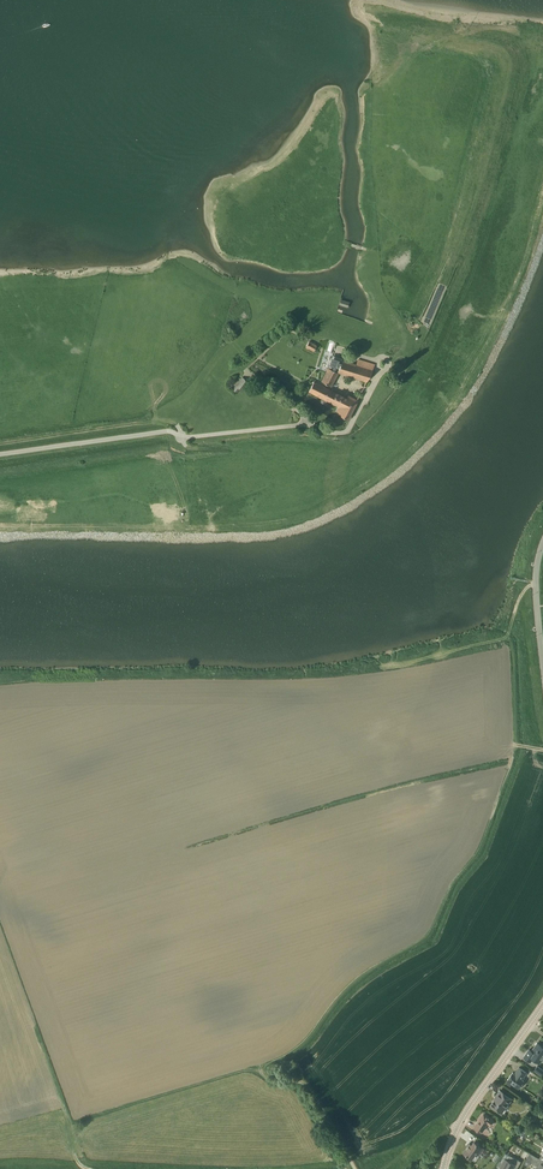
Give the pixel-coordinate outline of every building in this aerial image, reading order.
[(331,354),(336,342),(328,339),(319,367),(325,368),(329,355),(331,356),(331,354)] [(309,340),(305,346),(312,350),(316,344),(309,340)] [(374,363),(357,357),(356,362),(343,358),(342,359),(341,359),(342,357),(331,354),(331,356),(329,355),(325,368),(326,369),(320,380),(331,385),(338,371),(366,381),(374,363)] [(238,391),(244,380),(238,377),(233,388),(238,391)] [(345,396),(313,380),(308,391),(338,406),(335,411),(348,418),(358,399),(347,393),(345,396)] [(542,1046),(538,1042),(533,1049),(534,1049),(532,1051),(529,1049),(524,1057),(531,1062),(533,1059),(540,1063),(542,1059),(542,1046)] [(534,1070),(542,1075),(542,1073),(542,1069),(537,1065),(534,1070)] [(527,1073),(524,1070),(519,1067),(516,1071),(518,1072),(516,1075),(513,1072),(507,1080),(518,1088),(524,1080),(522,1079),(527,1073)] [(512,1099),(505,1093),(500,1090),(494,1098),(495,1099),(491,1104),(502,1113),(512,1099)] [(494,1120),(490,1117),(485,1114),(479,1123),(477,1122),(474,1127),(482,1132),(488,1124),(490,1125),(491,1125),(492,1126),(496,1122),(494,1120)] [(484,1148),(477,1143),(474,1141),(472,1145),(469,1143),(463,1152),(472,1158),(477,1152),(480,1154),(484,1148)] [(539,1158),(530,1152),(530,1153),(542,1160),(542,1152),(539,1158)] [(542,1160),(530,1153),(526,1159),(537,1165),(535,1168),(542,1168),(542,1164),(541,1163),(542,1160)] [(521,1162),(521,1161),(510,1155),(508,1159),(505,1158),(500,1168),(502,1168),(512,1168),(514,1165),(518,1167),(521,1162)]
